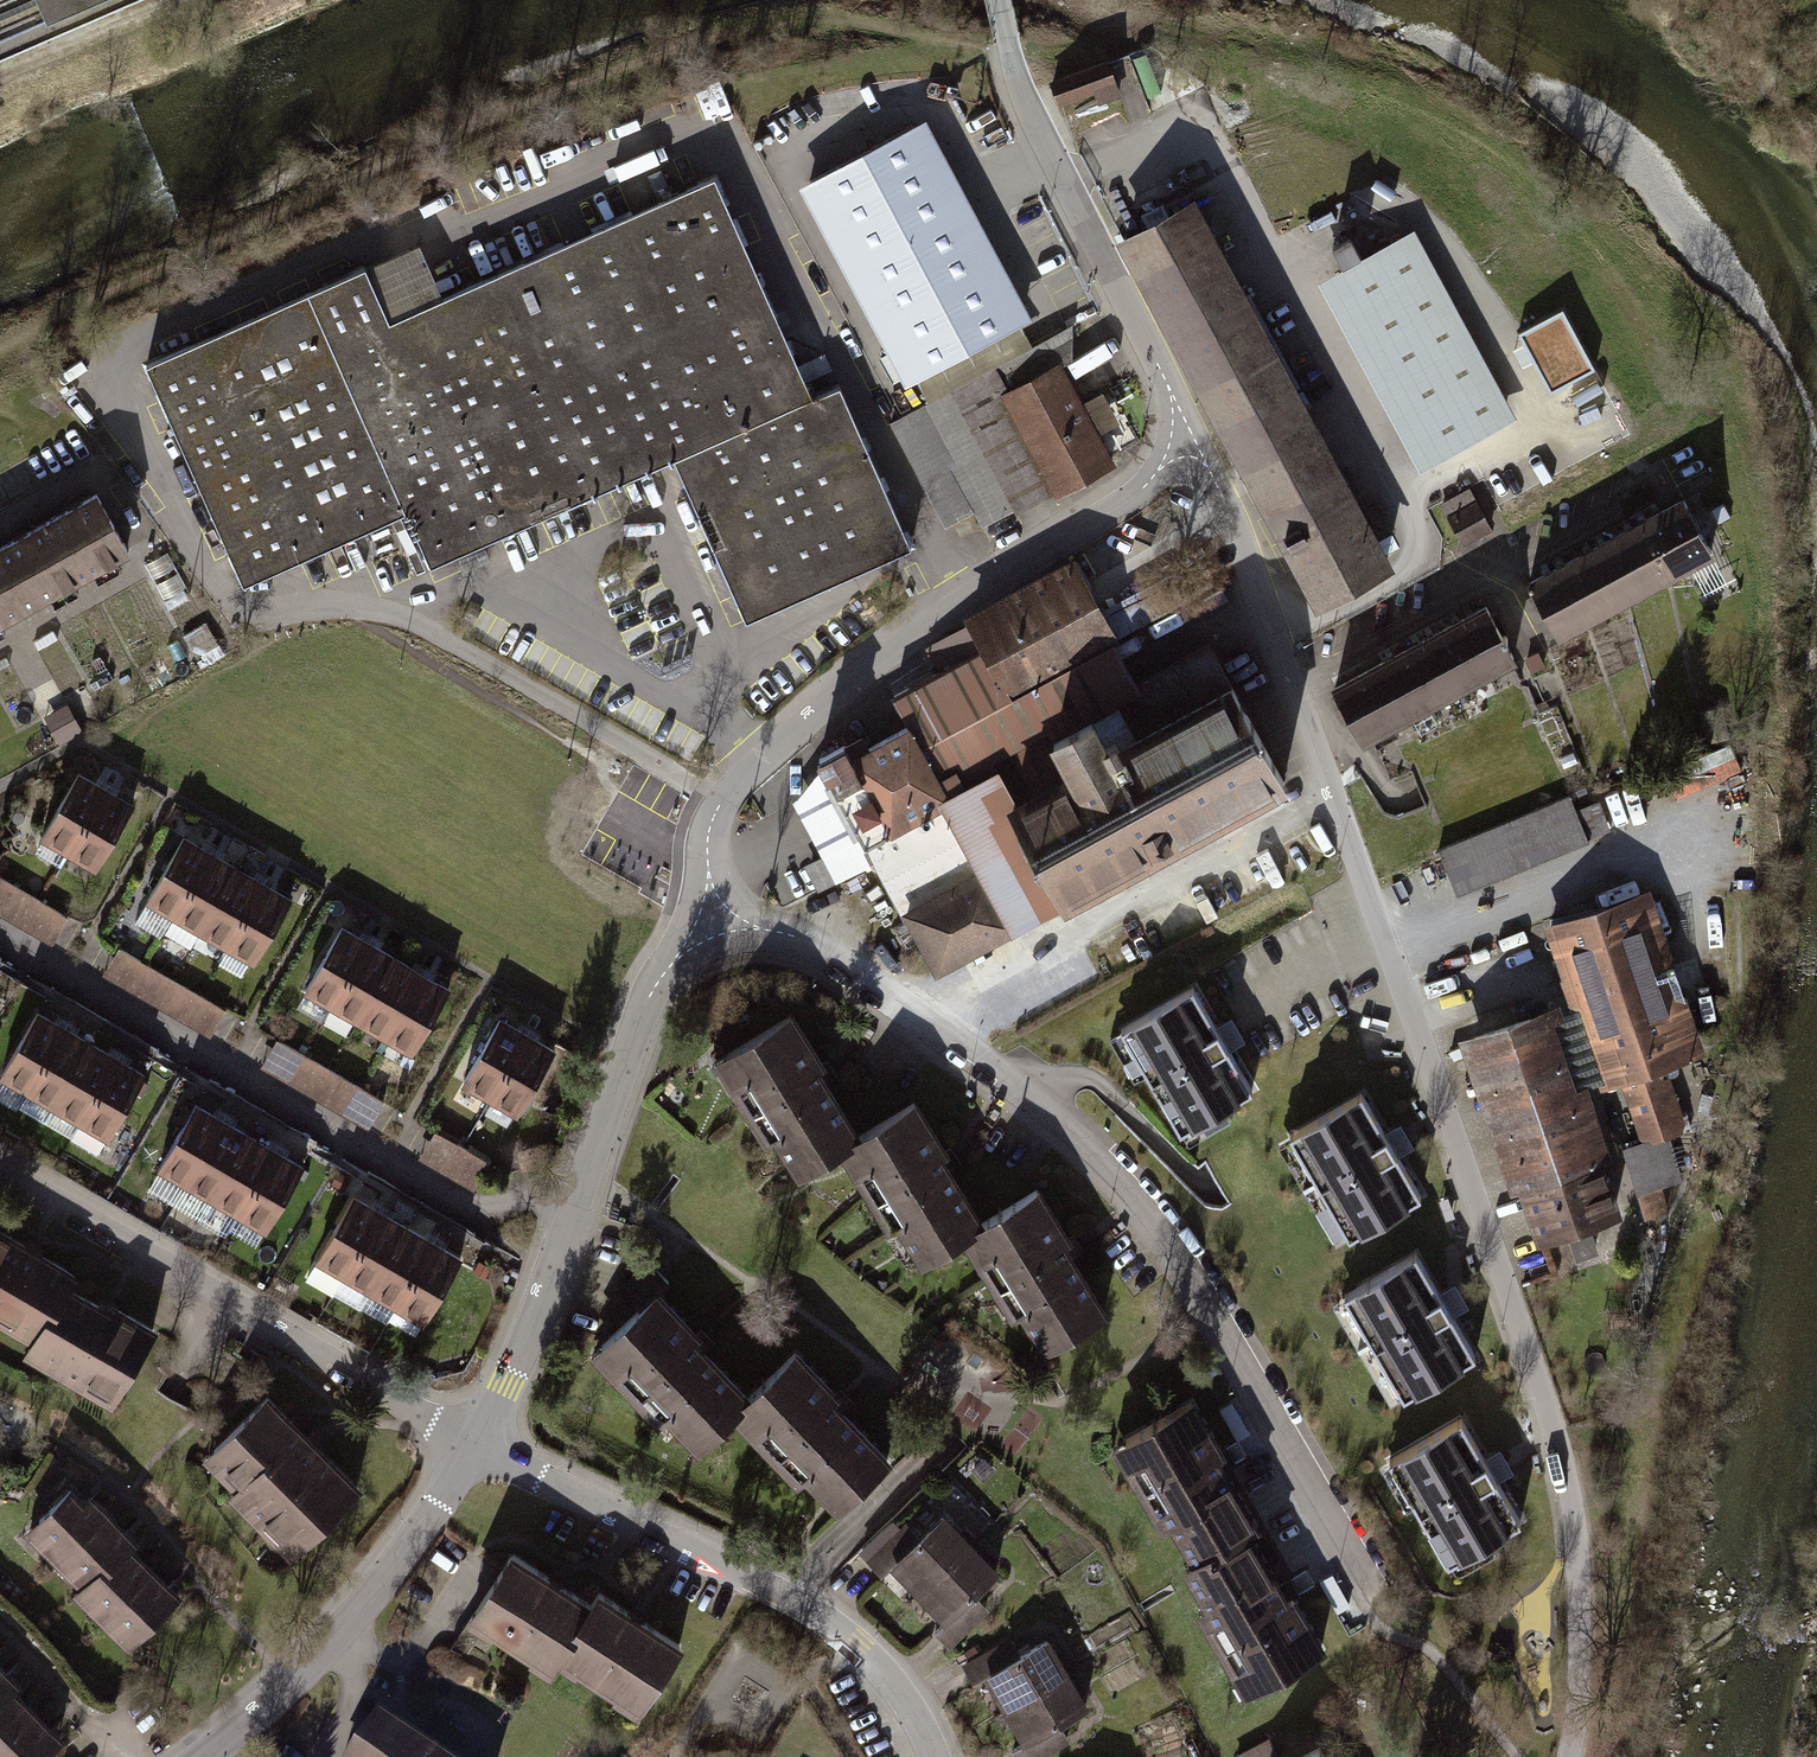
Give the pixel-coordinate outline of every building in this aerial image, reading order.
[(49,22),(100,0),(39,0),(49,22)] [(1108,64),(1052,84),(1060,104),(1098,91),(1102,103),(1120,97),(1108,64)] [(913,129),(812,183),(914,375),(1016,321),(913,129)] [(371,269),(154,365),(251,584),(411,513),(433,564),(679,456),(751,617),(911,547),(844,395),(824,404),(723,176),(394,321),(371,269)] [(1197,208),(1125,246),(1318,604),(1390,565),(1197,208)] [(1505,419),(1407,236),(1338,273),(1437,455),(1505,419)] [(1562,309),(1519,331),(1550,390),(1593,367),(1562,309)] [(1046,341),(995,368),(1060,488),(1062,492),(1114,464),(1061,368),(1077,360),(1067,343),(1052,352),(1046,341)] [(995,368),(925,406),(959,467),(952,470),(975,512),(984,529),(1060,488),(995,368)] [(959,467),(925,406),(891,425),(945,527),(975,512),(952,470),(959,467)] [(99,498),(49,526),(81,583),(132,555),(99,498)] [(1476,503),(1450,518),(1465,546),(1492,531),(1476,503)] [(1689,504),(1641,530),(1670,584),(1718,559),(1689,504)] [(0,553),(0,565),(27,613),(81,583),(49,526),(0,553)] [(1641,530),(1621,540),(1650,595),(1670,584),(1641,530)] [(1621,541),(1601,551),(1630,605),(1650,595),(1621,541)] [(1601,551),(1581,562),(1610,616),(1630,606),(1601,551)] [(1581,562),(1561,572),(1590,627),(1610,616),(1581,562)] [(27,614),(0,565),(0,629),(27,614)] [(917,826),(893,838),(936,917),(928,921),(939,940),(947,936),(963,967),(1288,793),(1211,651),(1141,689),(1074,566),(970,622),(972,626),(988,656),(945,679),(900,704),(914,730),(955,806),(929,820),(934,828),(922,835),(917,826)] [(1590,627),(1561,572),(1534,587),(1564,641),(1590,627)] [(1168,577),(1106,611),(1121,640),(1184,605),(1168,577)] [(1491,610),(1464,625),(1494,679),(1520,665),(1512,649),(1515,647),(1512,642),(1509,644),(1491,610)] [(1464,625),(1445,635),(1474,690),(1494,679),(1464,625)] [(988,656),(972,626),(928,648),(945,679),(988,656)] [(1444,635),(1425,646),(1454,700),(1474,690),(1444,635)] [(1425,646),(1405,657),(1434,711),(1454,700),(1425,646)] [(1539,654),(1528,660),(1534,672),(1545,667),(1539,654)] [(1405,657),(1365,678),(1394,732),(1434,711),(1405,657)] [(1365,678),(1337,693),(1366,748),(1395,733),(1365,678)] [(63,741),(84,730),(71,704),(50,715),(63,741)] [(955,806),(914,730),(872,752),(864,739),(846,749),(849,755),(842,768),(848,778),(859,772),(884,819),(857,833),(867,852),(917,826),(922,835),(934,828),(929,820),(955,806)] [(1615,760),(1604,764),(1609,777),(1620,772),(1615,760)] [(80,778),(43,841),(70,856),(106,793),(80,778)] [(106,794),(70,857),(97,872),(133,809),(106,794)] [(1571,801),(1445,853),(1462,894),(1588,842),(1571,801)] [(184,840),(148,903),(174,918),(211,855),(184,840)] [(211,855),(175,919),(201,934),(238,871),(211,855)] [(238,871),(202,934),(228,950),(265,887),(238,871)] [(14,888),(0,879),(0,911),(14,888)] [(265,887),(228,950),(255,965),(292,902),(265,887)] [(0,911),(0,915),(25,930),(41,904),(14,888),(0,911)] [(41,904),(25,930),(52,946),(68,920),(41,904)] [(1609,913),(1561,929),(1613,1089),(1629,1083),(1647,1138),(1680,1127),(1661,1070),(1695,1059),(1647,915),(1614,926),(1609,913)] [(343,931),(306,994),(333,1010),(369,947),(343,931)] [(370,947),(333,1010),(360,1025),(396,962),(370,947)] [(396,962),(360,1025),(386,1041),(423,978),(396,962)] [(423,978),(387,1041),(413,1056),(450,993),(423,978)] [(1193,989),(1123,1029),(1188,1140),(1204,1131),(1257,1100),(1193,989)] [(1552,1012),(1470,1040),(1543,1248),(1574,1237),(1581,1258),(1603,1251),(1595,1229),(1624,1219),(1552,1012)] [(40,1015),(4,1079),(30,1094),(67,1031),(40,1015)] [(793,1161),(803,1177),(860,1142),(819,1076),(824,1072),(792,1021),(773,1033),(725,1062),(744,1093),(737,1097),(749,1117),(756,1112),(788,1164),(793,1161)] [(502,1024),(465,1087),(492,1102),(529,1039),(502,1024)] [(67,1031),(31,1094),(57,1109),(94,1046),(67,1031)] [(528,1040),(492,1103),(518,1118),(555,1055),(528,1040)] [(94,1046),(57,1109),(84,1125),(121,1062),(94,1046)] [(121,1062),(72,1145),(99,1161),(148,1077),(121,1062)] [(1286,1085),(1204,1131),(1217,1156),(1206,1163),(1218,1183),(1231,1206),(1243,1200),(1392,1461),(1461,1421),(1476,1413),(1455,1379),(1410,1404),(1346,1293),(1415,1253),(1464,1337),(1480,1326),(1448,1233),(1430,1243),(1414,1215),(1358,1247),(1294,1136),(1311,1127),(1286,1085)] [(1311,1127),(1294,1136),(1358,1247),(1414,1215),(1428,1207),(1363,1096),(1311,1127)] [(191,1121),(162,1171),(189,1186),(225,1123),(198,1108),(196,1112),(188,1108),(183,1116),(191,1121)] [(918,1247),(928,1263),(984,1229),(943,1162),(948,1159),(917,1108),(897,1120),(850,1149),(868,1179),(862,1183),(874,1203),(881,1199),(913,1250),(918,1247)] [(225,1123),(189,1186),(215,1202),(252,1139),(225,1123)] [(435,1133),(419,1160),(447,1176),(462,1149),(435,1133)] [(252,1139),(215,1202),(242,1217),(279,1154),(252,1139)] [(1668,1140),(1628,1153),(1648,1217),(1669,1211),(1661,1186),(1681,1180),(1668,1140)] [(462,1149),(447,1176),(474,1191),(489,1164),(462,1149)] [(279,1154),(242,1218),(269,1233),(306,1170),(279,1154)] [(349,1181),(340,1176),(336,1184),(345,1189),(349,1181)] [(1041,1335),(1050,1351),(1107,1316),(1066,1250),(1071,1246),(1039,1195),(1020,1207),(973,1236),(991,1266),(984,1271),(997,1290),(1003,1286),(1035,1338),(1041,1335)] [(358,1200),(309,1283),(336,1299),(385,1215),(358,1200)] [(385,1215),(348,1279),(375,1294),(411,1231),(385,1215)] [(412,1231),(375,1294),(402,1310),(438,1246),(412,1231)] [(0,1232),(0,1324),(36,1345),(70,1289),(77,1277),(36,1253),(35,1256),(25,1250),(26,1248),(0,1232)] [(438,1247),(402,1310),(428,1325),(465,1262),(438,1247)] [(1415,1253),(1346,1293),(1410,1404),(1455,1379),(1480,1364),(1464,1337),(1415,1253)] [(488,1267),(479,1263),(475,1271),(483,1275),(488,1267)] [(620,1292),(643,1315),(671,1288),(649,1264),(620,1292)] [(106,1311),(70,1289),(36,1345),(29,1357),(114,1407),(144,1358),(159,1335),(119,1312),(114,1319),(105,1313),(106,1311)] [(690,1436),(703,1449),(751,1403),(696,1347),(701,1343),(659,1299),(643,1315),(603,1353),(627,1379),(622,1385),(638,1401),(643,1396),(686,1440),(690,1436)] [(828,1496),(841,1509),(889,1463),(834,1407),(839,1403),(797,1359),(781,1375),(741,1414),(765,1439),(760,1445),(776,1461),(781,1456),(824,1500),(828,1496)] [(271,1401),(215,1457),(228,1470),(224,1474),(261,1511),(253,1519),(269,1536),(278,1528),(303,1552),(363,1493),(321,1452),(318,1455),(308,1445),(312,1442),(271,1401)] [(1192,1548),(1201,1564),(1259,1531),(1219,1464),(1225,1461),(1195,1409),(1175,1420),(1127,1448),(1144,1478),(1137,1483),(1149,1503),(1156,1498),(1187,1551),(1192,1548)] [(1461,1421),(1392,1461),(1456,1572),(1525,1532),(1461,1421)] [(47,1553),(61,1567),(112,1516),(94,1498),(87,1505),(73,1491),(33,1531),(48,1546),(47,1553)] [(113,1516),(61,1567),(73,1579),(79,1578),(90,1589),(138,1542),(113,1516)] [(921,1542),(907,1527),(868,1564),(882,1578),(900,1562),(927,1591),(972,1549),(945,1520),(921,1542)] [(1250,1537),(1192,1570),(1189,1572),(1192,1576),(1195,1575),(1202,1586),(1196,1589),(1227,1642),(1220,1646),(1231,1666),(1238,1662),(1256,1693),(1304,1665),(1324,1654),(1294,1602),(1289,1605),(1250,1537)] [(95,1613),(106,1625),(158,1574),(132,1548),(84,1595),(96,1607),(95,1613)] [(951,1652),(990,1615),(976,1600),(1000,1578),(973,1549),(927,1591),(954,1621),(937,1637),(951,1652)] [(594,1614),(515,1562),(474,1625),(553,1676),(594,1614)] [(158,1574),(107,1625),(118,1636),(124,1636),(136,1647),(184,1600),(158,1574)] [(682,1654),(603,1602),(561,1665),(640,1717),(682,1654)] [(1020,1658),(1010,1640),(964,1666),(974,1684),(994,1673),(1014,1707),(1068,1677),(1049,1642),(1020,1658)] [(21,1686),(0,1664),(0,1707),(21,1686)] [(1069,1746),(1059,1728),(1088,1712),(1068,1677),(1014,1708),(1033,1743),(1013,1754),(1014,1756),(1049,1756),(1069,1746)] [(41,1718),(15,1692),(0,1707),(0,1756),(1,1756),(41,1718)] [(1,1756),(53,1756),(67,1744),(41,1718),(1,1756)] [(362,1756),(431,1756),(384,1725),(362,1756)] [(1243,1756),(1281,1756),(1273,1741),(1243,1756)]
